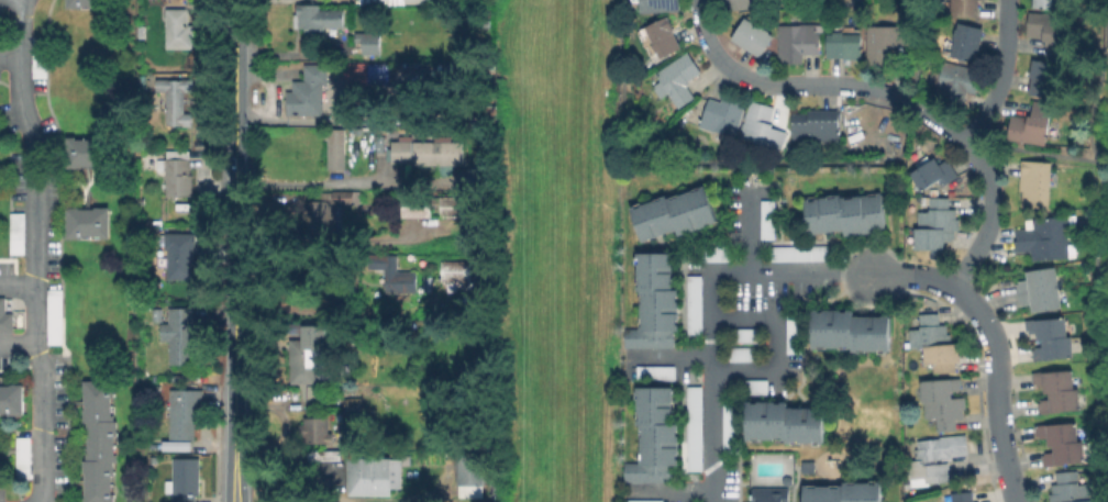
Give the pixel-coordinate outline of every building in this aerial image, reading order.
[(631,2),(631,0),(680,0),(680,10),(640,12),(640,2),(631,2)] [(724,10),(723,0),(761,0),(762,7),(724,10)] [(952,15),(952,0),(980,0),(979,18),(952,15)] [(1033,5),(1034,0),(1060,0),(1060,9),(1033,5)] [(345,9),(345,27),(325,27),(325,36),(306,36),(306,27),(296,27),(296,14),(297,14),(298,3),(320,3),(320,9),(345,9)] [(193,24),(195,48),(167,48),(167,8),(190,8),(190,24),(193,24)] [(1067,22),(1066,49),(1046,48),(1046,42),(1043,42),(1043,37),(1027,36),(1029,11),(1056,12),(1056,21),(1067,22)] [(683,47),(661,58),(646,26),(667,16),(683,47)] [(746,16),(762,26),(763,25),(771,31),(769,32),(775,35),(761,57),(732,40),(746,16)] [(148,21),(147,37),(138,36),(140,21),(148,21)] [(960,22),(985,29),(976,62),(951,55),(955,37),(954,37),(956,29),(957,29),(960,22)] [(817,24),(817,32),(820,32),(820,54),(804,54),(804,63),(780,64),(779,24),(817,24)] [(893,64),(869,64),(867,25),(910,24),(911,45),(893,46),(893,64)] [(844,31),(844,33),(863,33),(863,58),(844,58),(844,57),(829,57),(829,33),(833,33),(833,32),(844,31)] [(381,32),(381,54),(363,54),(363,43),(356,43),(356,32),(381,32)] [(688,85),(696,97),(678,108),(668,92),(661,98),(653,86),(661,80),(656,74),(687,52),(701,72),(688,81),(689,83),(688,85)] [(1062,81),(1060,98),(1030,93),(1032,77),(1031,77),(1033,59),(1062,64),(1060,81),(1062,81)] [(982,69),(976,93),(967,91),(964,107),(943,102),(944,100),(935,98),(944,60),(982,69)] [(328,64),(329,83),(324,83),(323,114),(288,114),(288,91),(293,91),(293,80),(306,80),(306,64),(328,64)] [(389,71),(389,83),(361,83),(361,85),(346,85),(346,64),(387,64),(386,71),(389,71)] [(195,79),(195,91),(186,90),(185,112),(193,112),(193,126),(168,125),(168,91),(157,91),(157,79),(195,79)] [(747,100),(736,137),(700,125),(702,119),(699,118),(706,96),(722,101),(725,92),(747,100)] [(787,132),(783,148),(742,136),(752,100),(776,107),(771,123),(774,123),(773,127),(787,132)] [(1053,103),(1045,144),(1009,138),(1013,115),(1028,118),(1028,114),(1032,115),(1034,100),(1053,103)] [(840,110),(840,140),(793,140),(793,113),(809,113),(809,110),(840,110)] [(345,129),(346,169),(329,169),(329,140),(325,140),(325,134),(329,134),(329,129),(345,129)] [(111,136),(111,167),(68,167),(69,136),(111,136)] [(387,141),(387,158),(377,158),(377,141),(387,141)] [(464,144),(464,166),(416,166),(416,163),(394,163),(394,143),(464,144)] [(191,157),(191,175),(195,174),(195,196),(168,197),(167,157),(191,157)] [(935,157),(940,164),(945,159),(948,163),(950,161),(959,176),(943,186),(939,180),(922,191),(910,172),(935,157)] [(1052,161),(1049,208),(1022,207),(1023,190),(1020,190),(1022,159),(1052,161)] [(361,190),(361,202),(335,202),(335,234),(308,234),(308,220),(302,220),(302,208),(307,208),(307,201),(318,201),(318,192),(333,192),(333,190),(361,190)] [(706,190),(717,220),(682,233),(679,228),(645,241),(634,211),(685,193),(687,197),(706,190)] [(882,196),(886,231),(849,236),(847,230),(812,235),(808,202),(840,198),(840,201),(882,196)] [(957,209),(957,219),(961,219),(961,230),(955,230),(955,238),(952,238),(952,242),(945,242),(945,249),(916,248),(916,228),(919,228),(919,211),(930,211),(930,197),(950,197),(950,209),(957,209)] [(466,199),(466,217),(443,217),(443,199),(466,199)] [(776,238),(764,238),(763,203),(775,202),(776,238)] [(432,205),(432,217),(405,217),(405,205),(432,205)] [(112,208),(112,238),(68,238),(68,208),(112,208)] [(25,212),(25,253),(11,253),(11,212),(25,212)] [(1068,244),(1070,257),(1033,260),(1032,250),(1016,252),(1015,241),(1018,241),(1017,228),(1033,227),(1033,219),(1070,215),(1073,244),(1068,244)] [(197,232),(197,246),(196,246),(195,279),(169,278),(169,249),(166,249),(167,232),(197,232)] [(833,247),(833,261),(774,261),(774,247),(833,247)] [(731,248),(731,260),(706,260),(706,248),(731,248)] [(417,270),(417,292),(386,292),(386,268),(368,268),(369,255),(399,255),(398,270),(417,270)] [(677,333),(641,331),(642,256),(675,256),(675,293),(677,293),(677,333)] [(472,263),(472,281),(443,281),(444,263),(472,263)] [(1056,267),(1063,308),(1033,312),(1032,304),(1022,305),(1022,303),(1020,303),(1017,283),(1020,283),(1019,280),(1028,279),(1027,271),(1056,267)] [(703,278),(703,331),(690,331),(689,278),(703,278)] [(64,289),(64,343),(49,343),(49,289),(64,289)] [(15,332),(0,332),(0,297),(7,297),(7,313),(15,313),(15,332)] [(196,306),(196,343),(193,343),(193,364),(170,364),(170,341),(163,341),(162,323),(171,323),(171,308),(196,306)] [(940,313),(941,324),(953,324),(954,344),(961,343),(961,355),(963,355),(963,362),(957,362),(957,371),(935,372),(934,364),(926,364),(924,346),(911,347),(910,328),(921,328),(920,314),(940,313)] [(889,319),(889,352),(873,352),(873,348),(816,348),(816,315),(853,315),(853,319),(889,319)] [(1066,316),(1068,335),(1073,335),(1075,357),(1034,360),(1033,349),(1035,349),(1035,347),(1043,346),(1042,339),(1038,341),(1038,333),(1030,333),(1030,331),(1027,331),(1027,320),(1066,316)] [(282,333),(282,321),(297,321),(297,333),(282,333)] [(329,323),(329,345),(325,345),(325,366),(317,366),(317,382),(291,383),(291,339),(302,339),(302,323),(329,323)] [(758,330),(758,341),(732,341),(733,330),(758,330)] [(641,331),(677,333),(677,348),(628,348),(628,331),(641,331)] [(760,349),(760,360),(733,360),(733,349),(760,349)] [(675,368),(675,379),(640,379),(640,368),(675,368)] [(1073,369),(1075,388),(1079,388),(1082,409),(1040,413),(1039,402),(1042,402),(1042,400),(1050,399),(1050,392),(1044,393),(1044,386),(1038,386),(1037,383),(1034,383),(1033,372),(1073,369)] [(953,391),(953,397),(966,397),(967,409),(963,409),(964,417),(957,417),(959,430),(938,431),(937,417),(927,419),(924,401),(923,401),(922,380),(962,378),(962,388),(960,388),(960,390),(953,391)] [(768,381),(768,393),(746,393),(746,380),(768,381)] [(26,414),(0,414),(0,383),(26,383),(26,414)] [(110,495),(110,501),(88,501),(88,440),(86,440),(87,383),(117,384),(115,495),(110,495)] [(669,462),(635,462),(635,387),(669,387),(669,424),(675,424),(675,462),(669,462)] [(703,446),(703,470),(689,469),(690,389),(703,389),(703,446)] [(201,392),(201,406),(198,406),(198,439),(173,439),(173,416),(168,416),(169,391),(201,392)] [(362,397),(362,409),(344,409),(344,397),(362,397)] [(823,410),(823,440),(750,439),(751,405),(791,405),(791,410),(823,410)] [(739,406),(739,447),(725,447),(725,406),(739,406)] [(329,415),(329,432),(334,432),(334,444),(304,444),(304,437),(300,437),(300,424),(308,424),(308,415),(329,415)] [(1077,422),(1079,440),(1084,440),(1086,462),(1044,466),(1043,455),(1046,455),(1045,451),(1054,451),(1053,445),(1049,446),(1049,437),(1040,438),(1040,436),(1037,436),(1035,425),(1077,422)] [(939,459),(939,462),(949,461),(951,480),(926,482),(926,478),(909,480),(908,460),(917,459),(916,448),(920,448),(919,439),(967,435),(968,454),(952,455),(952,458),(939,459)] [(32,471),(32,478),(18,477),(18,436),(32,436),(32,471)] [(459,487),(459,448),(486,448),(486,487),(459,487)] [(339,449),(339,460),(306,460),(306,449),(339,449)] [(200,460),(199,501),(174,501),(174,491),(171,491),(171,460),(200,460)] [(401,462),(401,490),(391,490),(391,492),(378,492),(378,490),(366,490),(366,494),(348,494),(350,461),(401,462)] [(669,462),(669,481),(621,481),(621,461),(635,462),(669,462)] [(1094,499),(1094,501),(1051,501),(1050,493),(1053,493),(1052,484),(1057,483),(1056,471),(1078,470),(1079,483),(1090,483),(1094,499)] [(880,484),(880,501),(808,501),(808,488),(852,489),(852,483),(880,484)] [(789,489),(789,501),(757,501),(757,489),(789,489)] [(974,490),(975,501),(953,501),(952,492),(974,490)]
